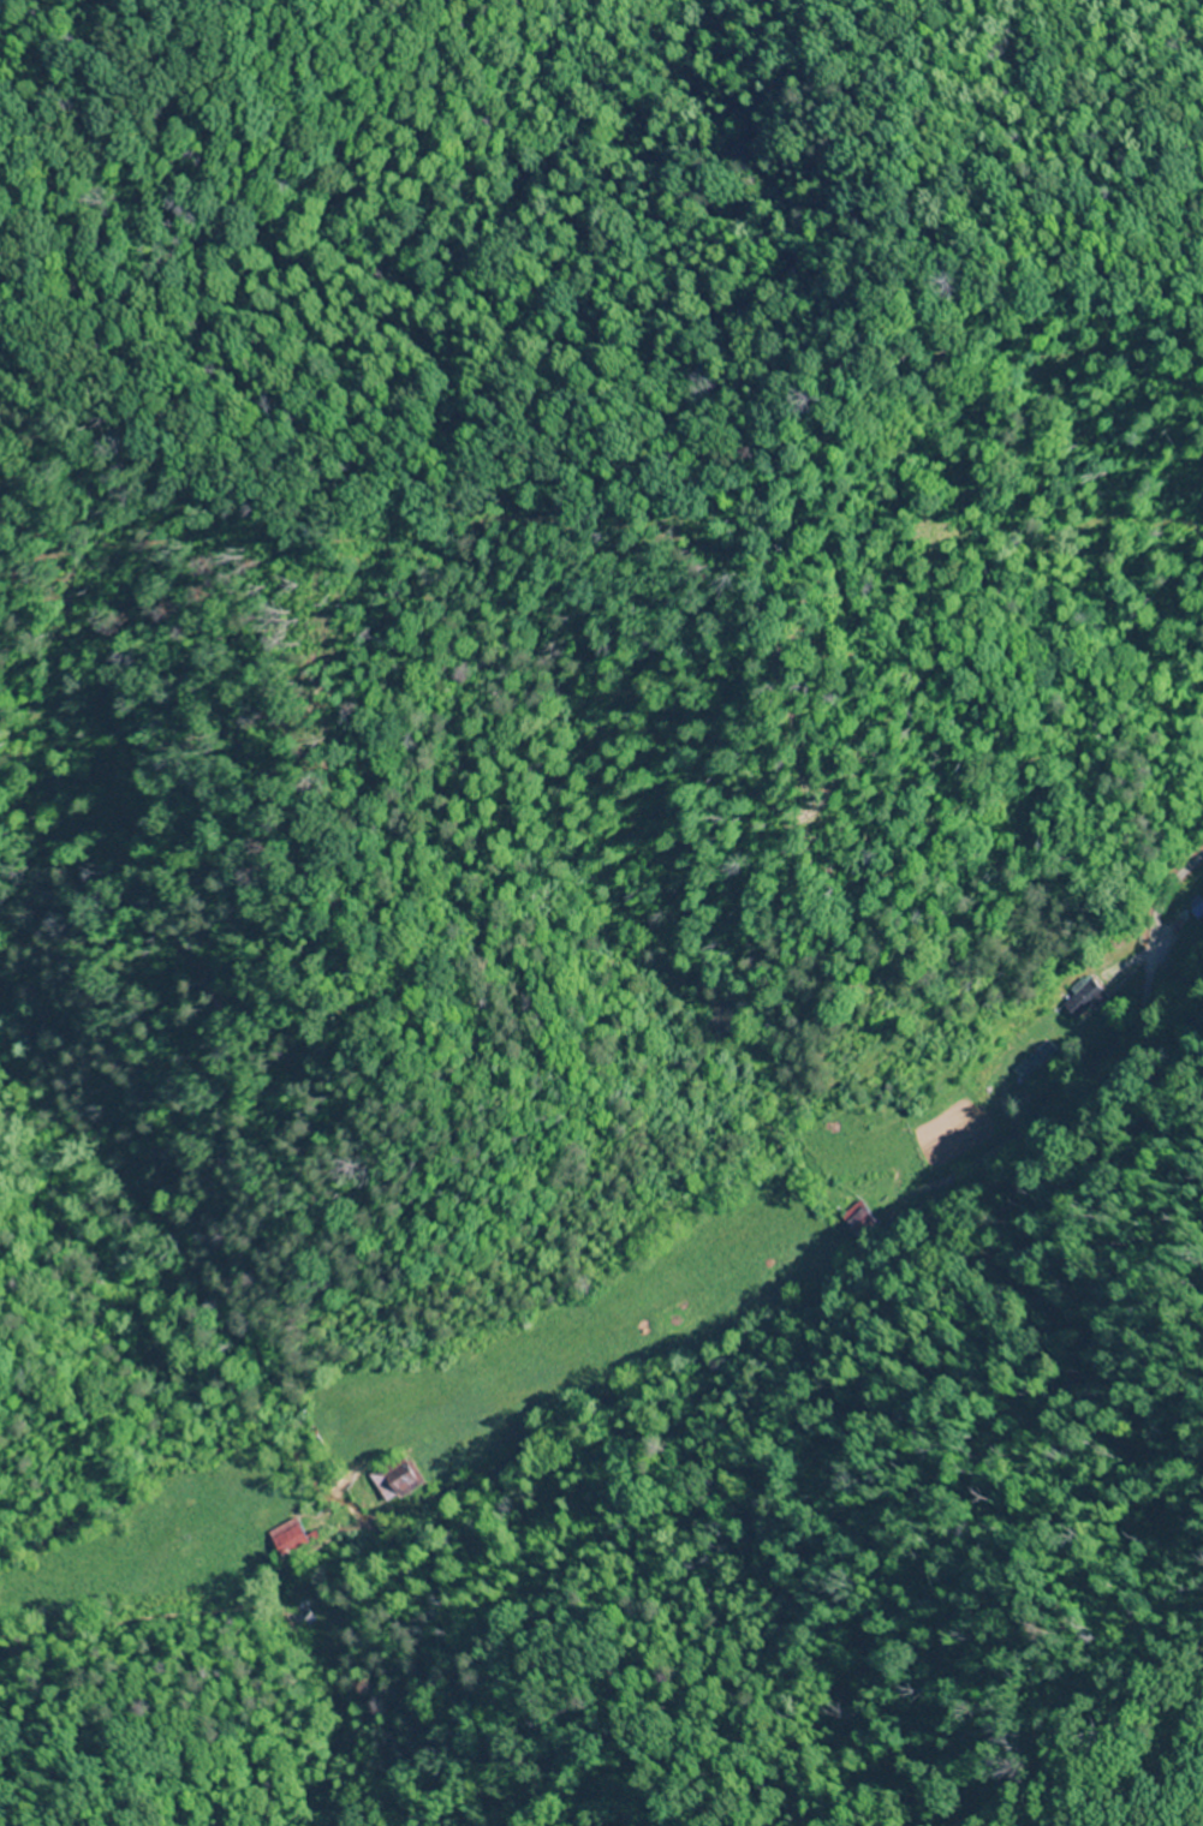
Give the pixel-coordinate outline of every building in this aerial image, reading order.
[(1187,912),(1197,922),(1202,915),(1202,896),(1187,912)] [(1083,1022),(1112,995),(1090,973),(1062,1000),(1083,1022)] [(1016,1072),(1027,1080),(1035,1069),(1024,1061),(1016,1072)] [(882,1220),(860,1199),(840,1221),(861,1241),(882,1220)] [(394,1505),(430,1483),(410,1452),(375,1474),(394,1505)] [(316,1543),(304,1517),(272,1531),(283,1557),(316,1543)]
